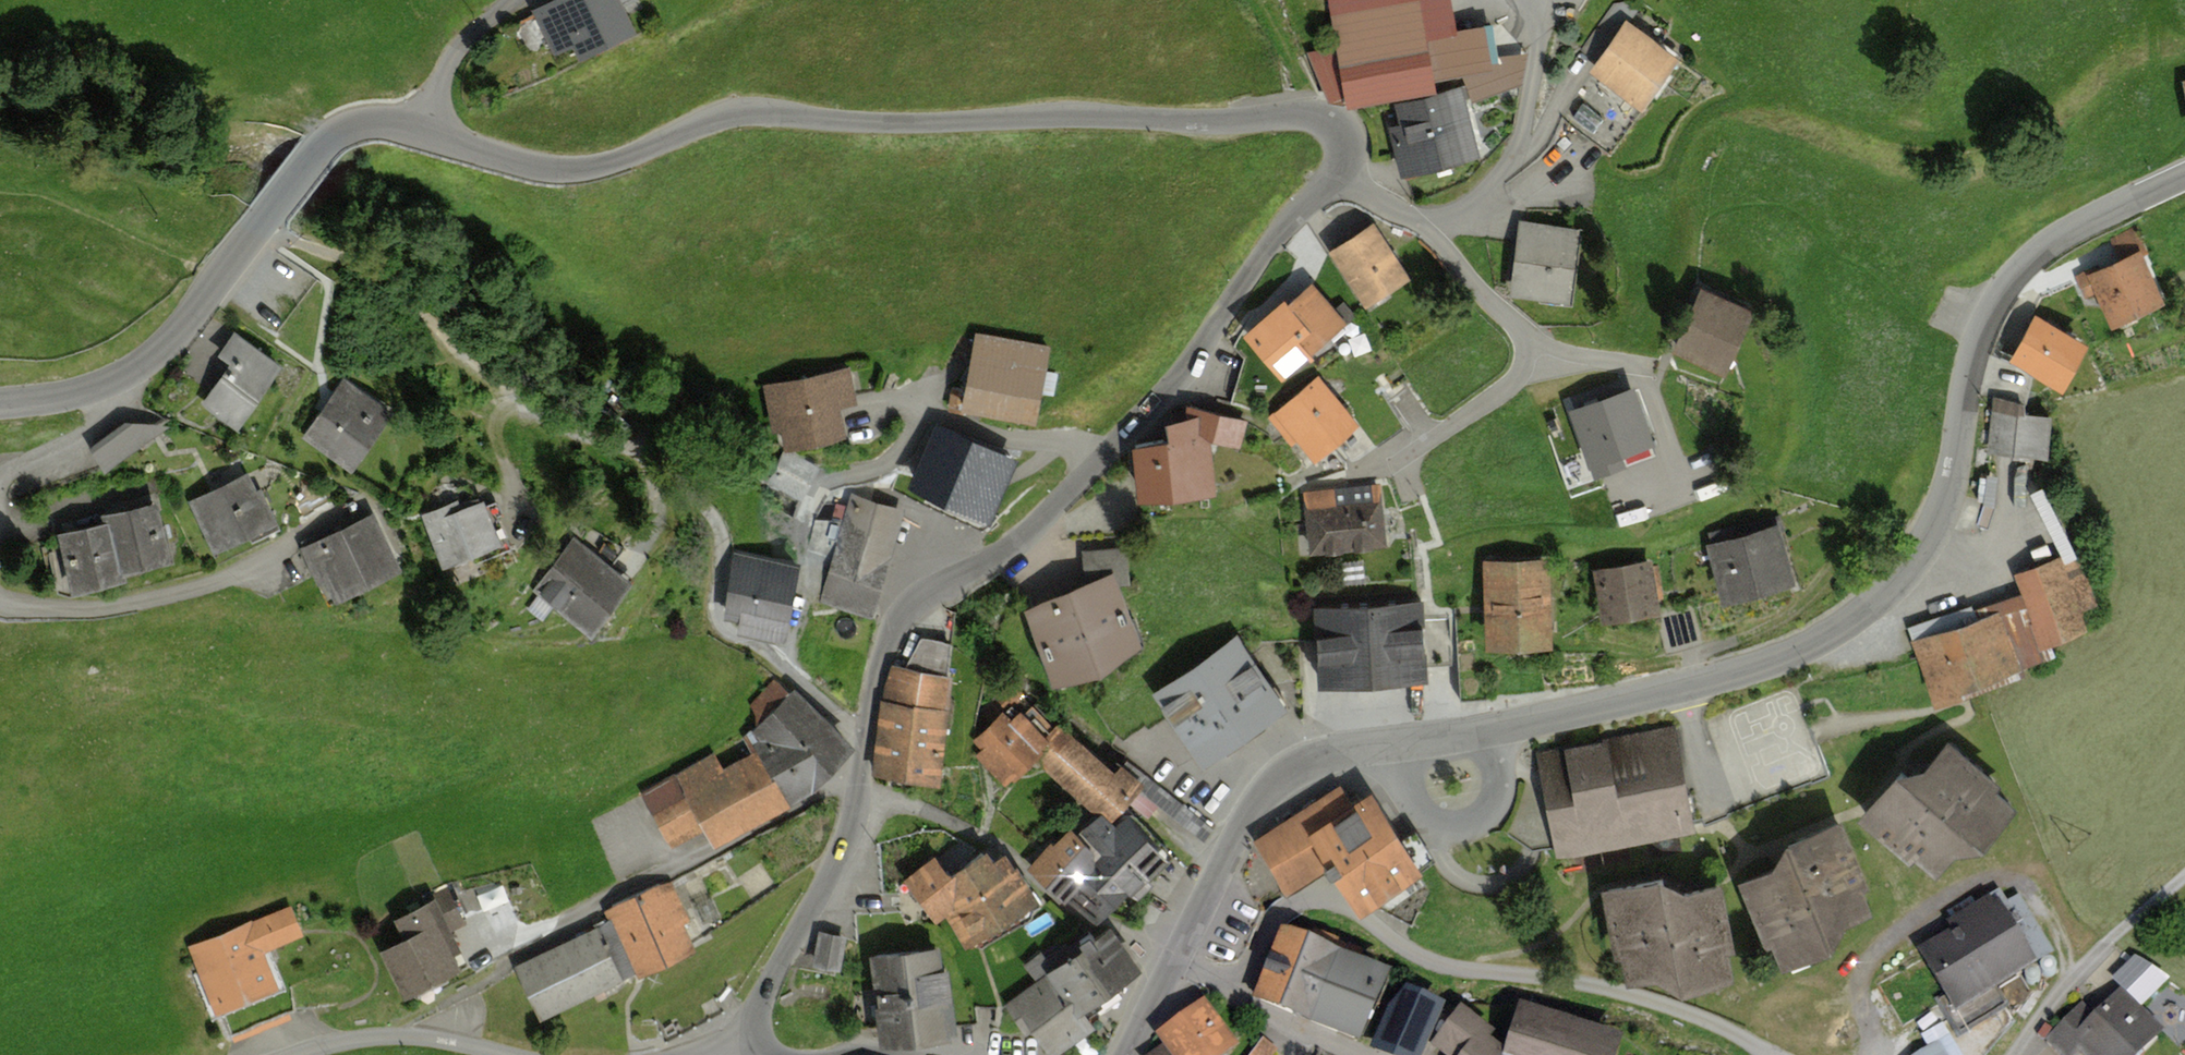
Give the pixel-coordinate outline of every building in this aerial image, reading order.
[(567,51),(617,28),(604,0),(545,0),(529,8),(548,50),(564,43),(567,51)] [(1315,14),(1333,97),(1461,69),(1468,98),(1521,86),(1513,49),(1482,56),(1474,21),(1425,32),(1418,0),(1378,0),(1315,14)] [(1669,58),(1615,21),(1582,68),(1594,76),(1566,116),(1608,145),(1669,58)] [(2174,75),(2184,119),(2184,72),(2174,75)] [(1470,149),(1455,84),(1378,103),(1393,167),(1470,149)] [(1512,217),(1503,287),(1564,295),(1573,225),(1512,217)] [(1368,219),(1323,247),(1356,302),(1402,275),(1368,219)] [(2137,247),(2081,270),(2103,323),(2159,300),(2137,247)] [(1340,324),(1307,280),(1261,315),(1298,361),(1340,324)] [(1743,310),(1692,287),(1666,345),(1717,367),(1743,310)] [(2080,336),(2035,312),(2009,360),(2054,383),(2080,336)] [(224,422),(269,362),(224,328),(200,359),(213,368),(191,397),(224,422)] [(1044,351),(966,332),(949,403),(1026,422),(1044,351)] [(841,364),(755,381),(767,442),(832,429),(826,396),(847,392),(841,364)] [(1357,420),(1319,373),(1275,409),(1313,456),(1357,420)] [(375,410),(337,380),(295,433),(333,463),(375,410)] [(1631,392),(1572,413),(1590,463),(1649,442),(1631,392)] [(1990,395),(1982,448),(2040,457),(2049,404),(1990,395)] [(1126,496),(1208,495),(1208,449),(1242,449),(1242,413),(1197,414),(1156,420),(1123,456),(1126,496)] [(1010,461),(938,430),(914,485),(986,516),(1010,461)] [(818,467),(786,450),(770,481),(801,498),(818,467)] [(259,521),(236,470),(182,495),(205,546),(259,521)] [(1380,482),(1305,490),(1311,549),(1386,541),(1380,482)] [(425,498),(394,512),(421,573),(494,542),(472,493),(430,511),(425,498)] [(898,510),(852,498),(840,546),(826,542),(811,600),(872,615),(898,510)] [(158,499),(95,511),(108,574),(170,562),(158,499)] [(358,513),(289,543),(312,596),(381,566),(358,513)] [(1784,519),(1706,539),(1720,593),(1798,573),(1784,519)] [(96,521),(46,529),(54,587),(108,574),(96,521)] [(614,581),(562,539),(526,582),(579,625),(614,581)] [(1129,565),(1127,539),(1082,542),(1083,568),(1129,565)] [(793,634),(805,553),(733,543),(724,609),(742,611),(740,627),(793,634)] [(2078,550),(2010,578),(2041,652),(2086,633),(2077,612),(2100,603),(2078,550)] [(1595,563),(1603,615),(1659,607),(1651,555),(1595,563)] [(1550,560),(1485,562),(1488,647),(1553,644),(1550,560)] [(1054,672),(1142,637),(1114,566),(1026,601),(1054,672)] [(1422,597),(1317,601),(1321,679),(1425,675),(1425,666),(1423,615),(1422,597)] [(1425,666),(1451,665),(1449,614),(1423,615),(1425,666)] [(2015,675),(1995,615),(1915,640),(1934,701),(2015,675)] [(948,663),(954,634),(919,626),(912,655),(948,663)] [(1240,627),(1148,687),(1199,764),(1291,704),(1240,627)] [(876,769),(939,777),(952,672),(889,664),(876,769)] [(724,764),(715,750),(644,792),(671,840),(706,826),(713,838),(813,782),(853,739),(795,686),(743,735),(751,748),(724,764)] [(1673,736),(1689,818),(1702,815),(1719,812),(1759,799),(1827,772),(1816,738),(1803,695),(1709,729),(1673,736)] [(1045,738),(1011,702),(970,741),(1004,777),(1031,751),(1045,738)] [(1102,823),(1143,782),(1120,759),(1109,770),(1061,721),(1045,738),(1031,751),(1096,818),(1102,823)] [(1673,736),(1671,726),(1608,738),(1533,752),(1539,786),(1539,797),(1544,822),(1552,854),(1691,828),(1689,818),(1673,736)] [(2015,799),(1946,742),(1926,769),(1895,778),(1865,819),(1933,880),(1960,845),(1987,831),(2015,799)] [(1249,837),(1279,888),(1313,869),(1339,910),(1407,869),(1353,781),(1249,837)] [(1115,914),(1177,853),(1127,803),(1103,826),(1096,818),(1061,852),(1043,834),(1019,858),(1048,889),(1069,868),(1115,914)] [(1877,909),(1843,820),(1782,846),(1769,875),(1740,888),(1774,970),(1817,952),(1835,925),(1877,909)] [(925,853),(893,876),(926,922),(939,913),(960,942),(1027,894),(993,847),(981,856),(973,845),(938,870),(925,853)] [(1738,980),(1721,885),(1680,893),(1658,879),(1604,887),(1625,989),(1674,982),(1695,987),(1738,980)] [(697,940),(671,880),(604,908),(630,968),(697,940)] [(457,964),(425,893),(388,909),(399,933),(368,946),(389,994),(457,964)] [(2002,897),(1920,948),(1958,1011),(2040,960),(2002,897)] [(182,939),(204,1005),(266,985),(254,948),(298,933),(288,903),(182,939)] [(1098,922),(997,995),(1041,1054),(1047,1054),(1086,1027),(1069,1004),(1128,962),(1098,922)] [(599,924),(517,963),(541,1013),(622,974),(599,924)] [(830,970),(841,936),(817,929),(807,962),(830,970)] [(1372,970),(1270,931),(1242,1003),(1344,1042),(1372,970)] [(936,1029),(926,941),(855,949),(865,1037),(936,1029)] [(1388,990),(1366,1051),(1376,1054),(1410,1054),(1429,1005),(1388,990)] [(2034,1037),(2051,1054),(2065,1054),(2069,1051),(2073,1054),(2120,1054),(2147,1029),(2111,993),(2089,1014),(2073,999),(2034,1037)] [(1224,1050),(1190,1000),(1143,1032),(1159,1054),(1217,1054),(1224,1050)] [(1459,1002),(1418,1054),(1602,1054),(1605,1040),(1497,1003),(1487,1012),(1459,1002)] [(1906,1054),(1956,1054),(1945,1034),(1906,1054)] [(1255,1042),(1243,1054),(1268,1054),(1255,1042)]
